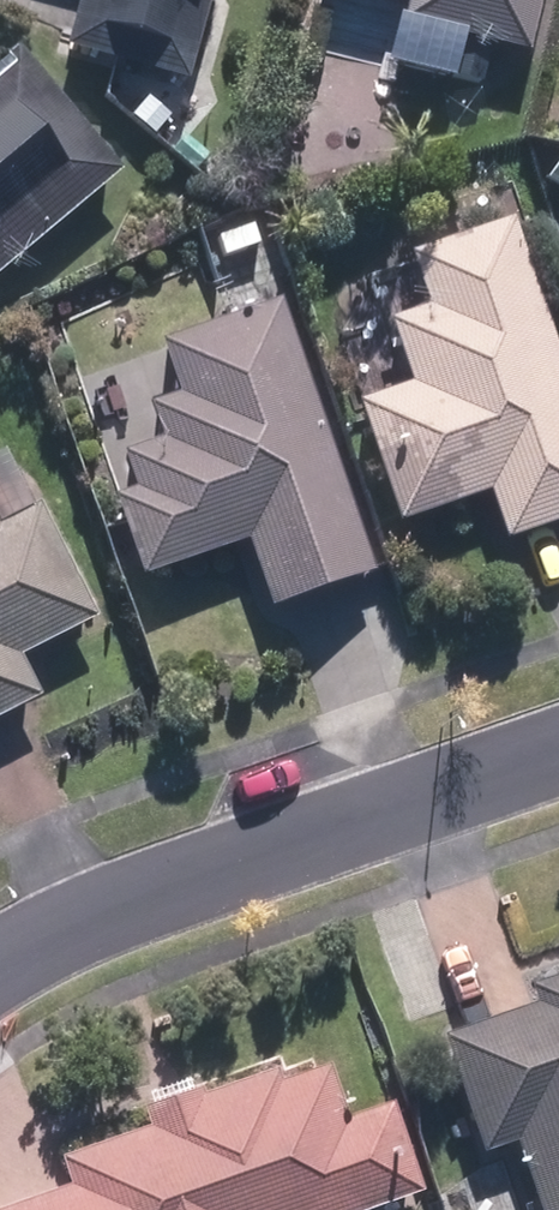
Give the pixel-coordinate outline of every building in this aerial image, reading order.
[(198,0),(99,0),(86,43),(176,72),(198,0)] [(533,0),(374,0),(404,8),(402,18),(519,50),(533,0)] [(32,32),(0,58),(0,271),(136,159),(32,32)] [(511,224),(409,254),(425,308),(385,319),(396,355),(353,401),(397,526),(488,494),(503,537),(558,517),(558,362),(511,224)] [(378,567),(277,303),(161,335),(181,387),(145,400),(160,440),(126,453),(138,484),(108,495),(142,584),(240,546),(265,611),(378,567)] [(40,697),(21,659),(95,622),(38,507),(5,524),(0,515),(0,717),(40,697)] [(516,1144),(540,1209),(558,1209),(558,965),(540,972),(549,997),(445,1034),(487,1154),(516,1144)] [(426,1189),(409,1132),(360,1147),(332,1055),(176,1102),(181,1122),(69,1156),(79,1192),(20,1209),(357,1209),(426,1189)] [(504,1165),(460,1178),(469,1209),(518,1209),(504,1165)]
